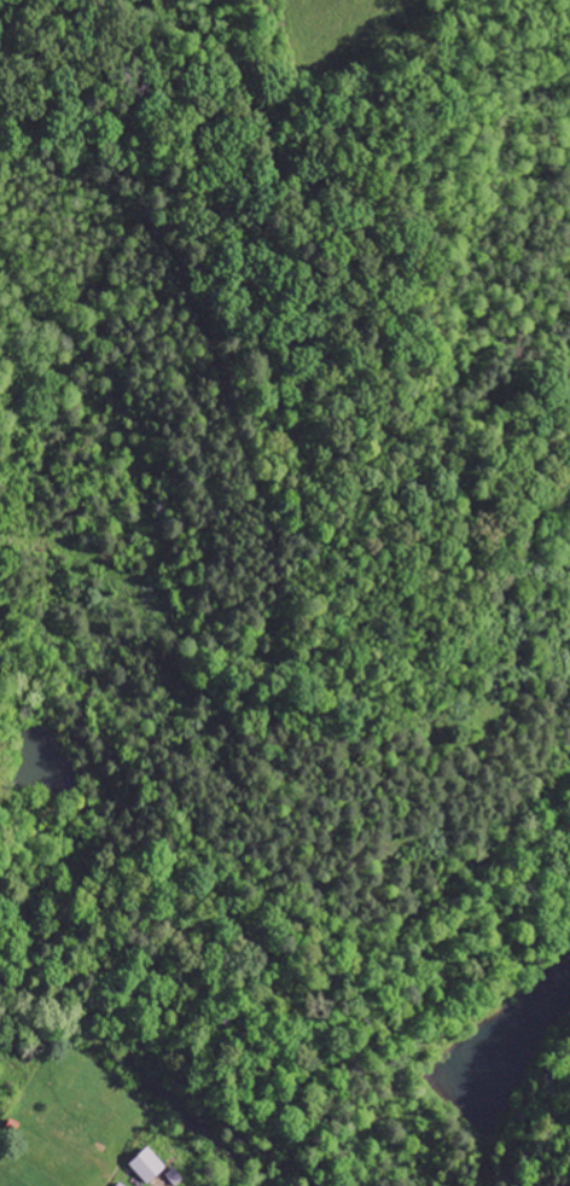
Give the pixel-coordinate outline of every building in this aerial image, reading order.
[(147,1185),(168,1170),(151,1148),(131,1164),(147,1185)] [(175,1185),(178,1185),(184,1181),(176,1170),(168,1176),(175,1185)]
